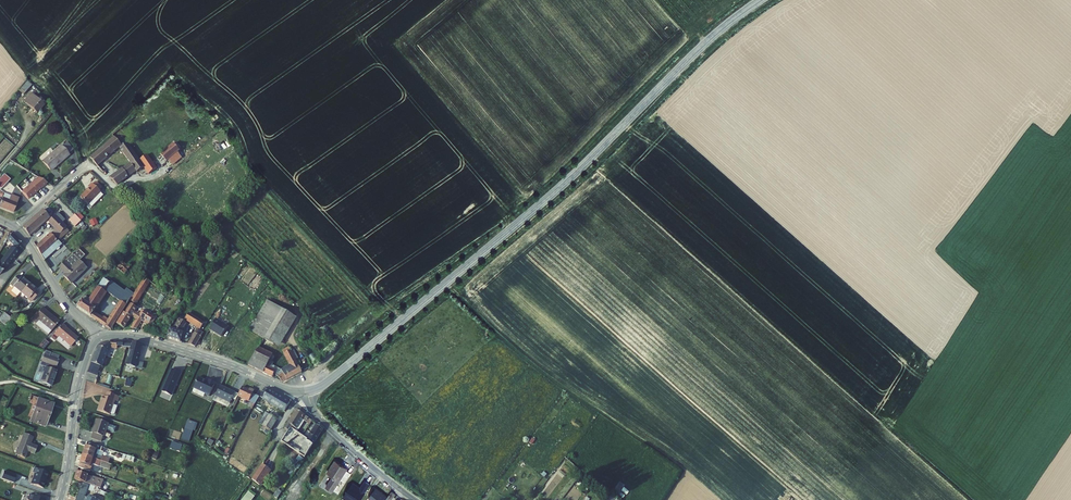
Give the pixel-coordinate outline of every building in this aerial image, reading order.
[(31,87),(26,83),(18,92),(23,96),(31,87)] [(44,107),(31,96),(24,104),(37,115),(44,107)] [(144,168),(127,146),(125,147),(124,145),(122,147),(115,139),(90,159),(97,167),(118,150),(130,165),(109,180),(117,187),(136,173),(136,174),(144,168)] [(69,144),(67,142),(44,163),(53,173),(76,152),(75,151),(70,155),(64,148),(69,144)] [(69,144),(64,148),(70,155),(75,151),(69,144)] [(180,152),(174,145),(161,156),(167,163),(180,152)] [(5,177),(1,182),(6,186),(10,181),(5,177)] [(48,184),(40,179),(23,193),(29,201),(48,184)] [(85,192),(79,197),(87,205),(91,208),(96,201),(93,198),(98,192),(98,191),(100,189),(95,183),(92,185),(91,184),(87,187),(88,188),(88,189),(85,192)] [(98,192),(93,198),(96,201),(102,196),(98,192)] [(0,209),(14,215),(20,202),(13,198),(6,195),(0,209)] [(44,212),(24,230),(32,238),(49,221),(59,231),(55,236),(61,242),(70,233),(62,225),(63,224),(61,221),(60,223),(56,219),(53,221),(44,212)] [(76,226),(82,220),(76,213),(70,219),(76,226)] [(61,242),(55,236),(53,237),(53,236),(38,250),(45,263),(63,247),(59,243),(61,242)] [(0,264),(0,277),(1,278),(23,250),(24,248),(15,238),(12,242),(13,243),(12,244),(15,247),(2,265),(0,264)] [(88,256),(81,249),(61,270),(67,276),(65,278),(73,286),(88,270),(81,263),(88,256)] [(120,266),(111,279),(121,285),(130,272),(120,266)] [(23,279),(19,276),(12,284),(23,293),(31,284),(24,278),(23,279)] [(138,306),(142,299),(138,296),(121,285),(111,279),(109,282),(103,291),(107,294),(121,302),(127,306),(131,301),(138,306)] [(103,291),(109,282),(106,280),(92,301),(86,298),(78,310),(111,331),(127,306),(121,302),(110,320),(105,318),(104,320),(94,313),(107,294),(103,291)] [(147,280),(138,296),(142,299),(151,283),(147,280)] [(39,290),(31,284),(23,293),(33,302),(41,294),(37,291),(39,290)] [(274,303),(268,300),(250,329),(254,332),(267,311),(274,303)] [(284,309),(274,303),(267,311),(254,332),(266,339),(283,309),(284,309)] [(126,315),(124,314),(117,325),(125,329),(133,318),(134,316),(139,320),(138,321),(132,330),(138,330),(143,323),(147,325),(152,319),(147,316),(148,314),(144,312),(141,316),(136,313),(139,309),(132,305),(126,315)] [(50,334),(53,331),(61,322),(45,308),(34,320),(50,334)] [(297,317),(283,309),(266,339),(279,347),(297,317)] [(11,319),(5,314),(2,317),(9,322),(11,319)] [(158,320),(148,314),(147,316),(152,319),(147,325),(153,329),(158,320)] [(205,324),(190,315),(185,321),(201,330),(205,324)] [(187,325),(181,320),(180,323),(178,321),(171,330),(167,339),(181,344),(184,335),(181,334),(187,325)] [(227,329),(216,321),(209,331),(221,339),(227,329)] [(68,328),(64,325),(55,335),(59,338),(60,337),(72,347),(79,339),(67,328),(68,328)] [(204,334),(198,330),(188,346),(195,348),(204,334)] [(45,339),(39,345),(44,349),(49,342),(45,339)] [(99,347),(89,374),(99,377),(100,374),(111,347),(125,348),(125,350),(131,350),(126,366),(136,369),(143,347),(134,345),(113,343),(105,344),(104,347),(102,349),(99,347)] [(238,352),(225,345),(220,354),(232,361),(238,352)] [(272,358),(258,350),(252,359),(253,360),(249,367),(272,378),(274,375),(279,378),(281,383),(302,373),(298,365),(301,363),(295,351),(294,352),(293,349),(290,351),(289,348),(283,351),(290,365),(281,370),(272,366),(272,367),(271,369),(267,367),(268,364),(272,358)] [(258,350),(257,349),(247,367),(249,367),(253,360),(252,359),(258,350)] [(52,355),(47,353),(42,365),(47,367),(42,384),(53,388),(59,373),(56,372),(60,363),(51,359),(52,355)] [(173,395),(183,372),(172,367),(162,390),(173,395)] [(99,377),(96,385),(125,392),(126,386),(127,380),(100,374),(99,377)] [(199,379),(195,390),(206,394),(206,396),(210,398),(216,384),(210,381),(209,383),(199,379)] [(222,386),(217,397),(231,405),(237,393),(222,386)] [(243,387),(239,397),(255,405),(260,397),(254,394),(255,391),(251,389),(251,391),(243,387)] [(264,389),(260,397),(270,403),(274,395),(264,389)] [(104,398),(101,405),(112,408),(113,406),(114,407),(116,402),(117,403),(119,397),(107,394),(106,398),(104,398)] [(290,403),(274,395),(270,403),(285,412),(290,403)] [(55,407),(41,403),(34,425),(47,430),(55,407)] [(101,405),(99,413),(109,416),(112,408),(101,405)] [(291,429),(295,432),(303,420),(306,422),(311,427),(314,423),(297,411),(285,429),(289,432),(291,429)] [(267,414),(260,425),(272,433),(275,429),(270,426),(274,418),(267,414)] [(200,422),(193,418),(190,425),(197,429),(200,422)] [(279,422),(274,418),(270,426),(275,429),(279,422)] [(303,420),(295,432),(299,434),(306,422),(303,420)] [(3,421),(0,428),(0,430),(5,432),(9,424),(3,421)] [(110,425),(97,421),(93,434),(92,439),(104,443),(110,425)] [(197,429),(190,425),(186,433),(193,436),(197,429)] [(317,426),(308,440),(307,441),(313,446),(323,431),(317,426)] [(289,432),(282,443),(304,458),(313,446),(307,441),(308,440),(298,435),(295,432),(291,429),(289,432)] [(36,438),(27,434),(19,456),(29,460),(31,453),(38,455),(41,448),(34,445),(36,438)] [(182,451),(184,444),(173,441),(170,448),(182,451)] [(88,444),(84,456),(109,464),(113,465),(115,466),(117,460),(104,456),(105,453),(101,452),(102,450),(103,448),(88,444)] [(84,456),(80,468),(91,472),(94,464),(107,469),(109,464),(84,456)] [(262,485),(273,469),(263,462),(252,479),(262,485)] [(329,481),(324,489),(330,493),(340,479),(344,482),(349,475),(345,472),(346,470),(334,462),(324,478),(329,481)] [(49,474),(35,469),(33,473),(36,474),(32,485),(44,489),(49,474)] [(553,479),(558,483),(566,474),(561,469),(553,479)] [(5,472),(2,480),(15,484),(17,476),(5,472)] [(78,473),(76,481),(99,489),(102,481),(93,478),(78,473)] [(620,481),(615,489),(621,492),(626,485),(620,481)] [(90,487),(86,485),(80,499),(84,499),(90,487)] [(242,499),(253,499),(256,496),(250,491),(242,499)]
